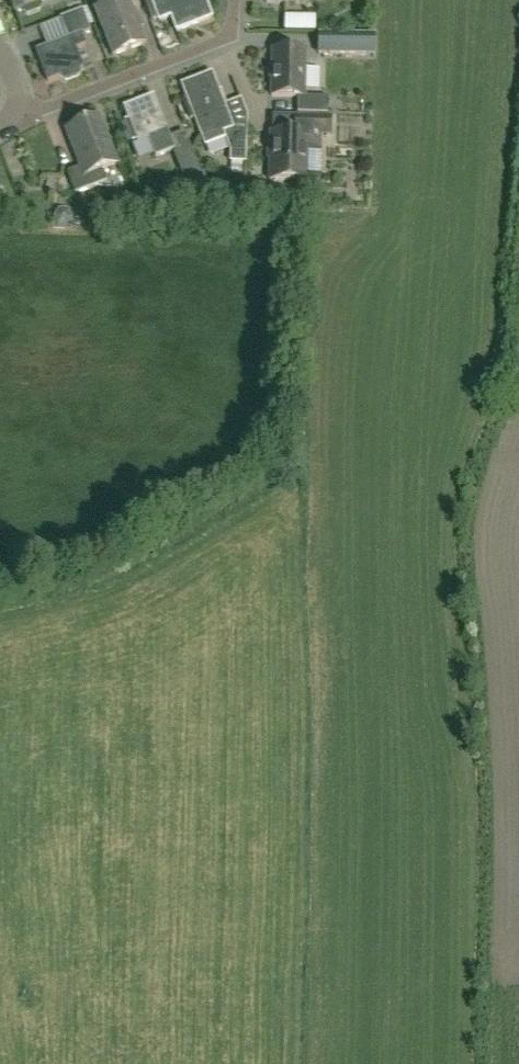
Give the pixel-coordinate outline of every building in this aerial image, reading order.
[(15,14),(22,11),(23,14),(28,17),(40,12),(42,7),(41,4),(51,0),(10,0),(15,14)] [(144,45),(127,0),(113,0),(115,3),(96,11),(114,57),(144,45)] [(205,0),(143,0),(142,1),(149,17),(148,17),(151,25),(170,18),(176,33),(212,19),(205,0)] [(76,50),(86,46),(82,36),(90,33),(82,11),(59,19),(67,40),(35,52),(47,83),(60,78),(65,83),(80,77),(81,70),(83,69),(76,50)] [(52,16),(13,35),(18,46),(36,38),(40,47),(62,37),(52,16)] [(328,114),(328,98),(304,97),(305,52),(272,51),(271,98),(298,98),(297,114),(328,114)] [(234,130),(224,106),(212,74),(181,86),(205,147),(226,139),(224,134),(234,130)] [(123,109),(128,121),(124,123),(132,144),(136,142),(137,144),(156,137),(163,156),(175,151),(154,97),(123,109)] [(330,136),(331,119),(295,118),(294,134),(270,134),(269,182),(306,183),(307,150),(320,150),(320,136),(330,136)] [(76,195),(91,189),(106,183),(101,171),(117,165),(109,146),(105,147),(95,120),(67,130),(81,168),(67,173),(76,195)] [(245,163),(246,138),(231,137),(231,152),(230,162),(245,163)] [(192,151),(175,158),(186,187),(203,180),(192,151)]
